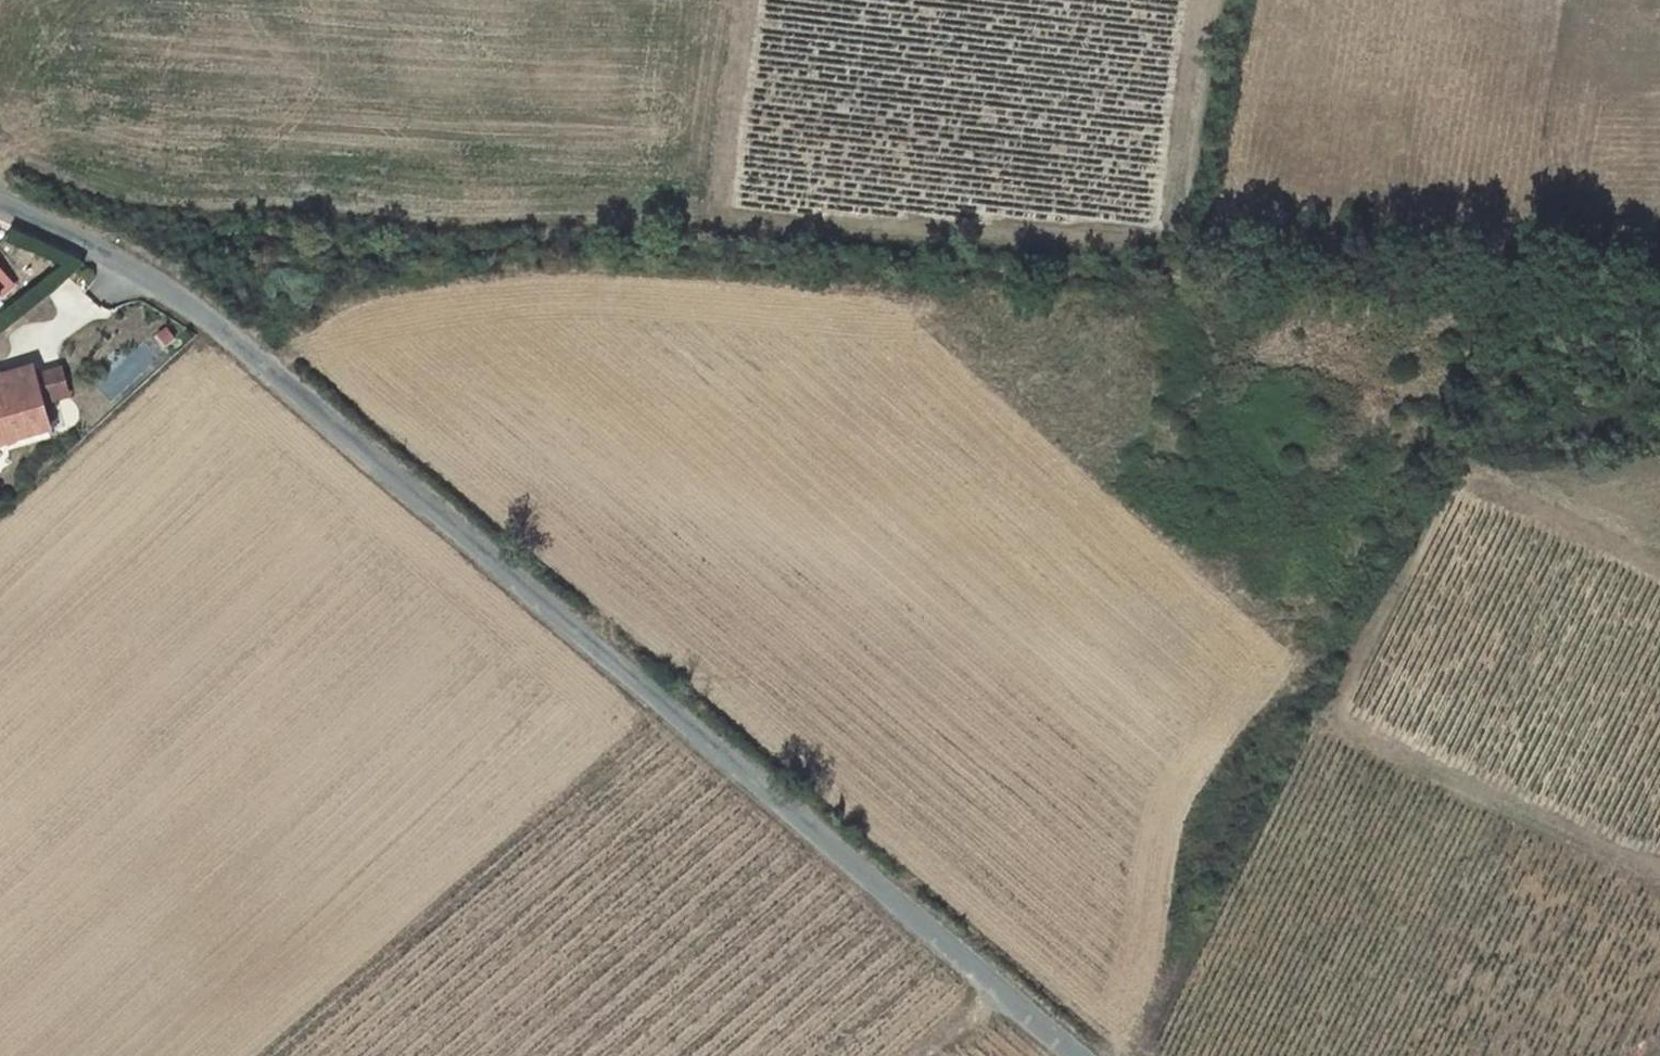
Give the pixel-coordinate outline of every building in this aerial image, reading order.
[(14,286),(0,270),(0,298),(14,286)] [(72,354),(64,356),(69,368),(77,365),(72,354)] [(35,369),(0,379),(0,446),(52,431),(47,414),(37,377),(35,369)] [(63,369),(37,377),(47,414),(74,406),(63,369)]
